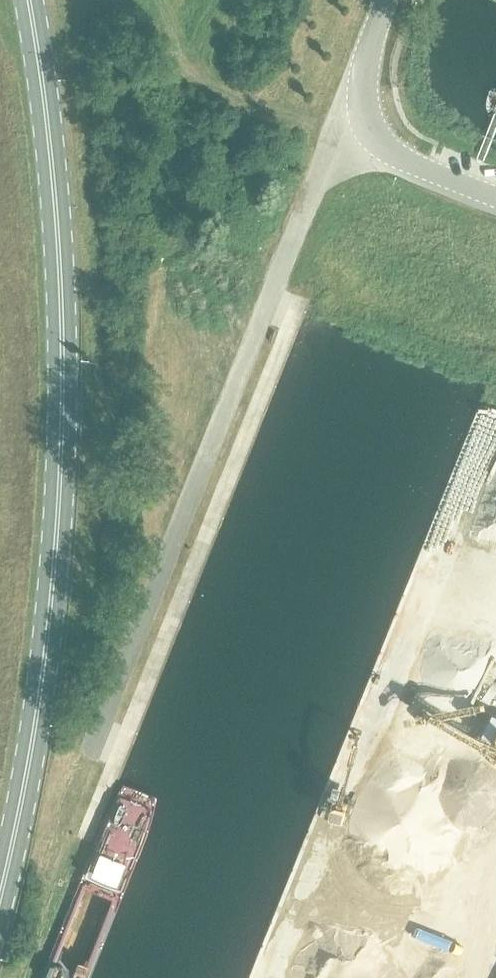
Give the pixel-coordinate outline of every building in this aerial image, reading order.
[(491,470),(495,455),(495,420),(482,415),(466,461),(491,470)]
